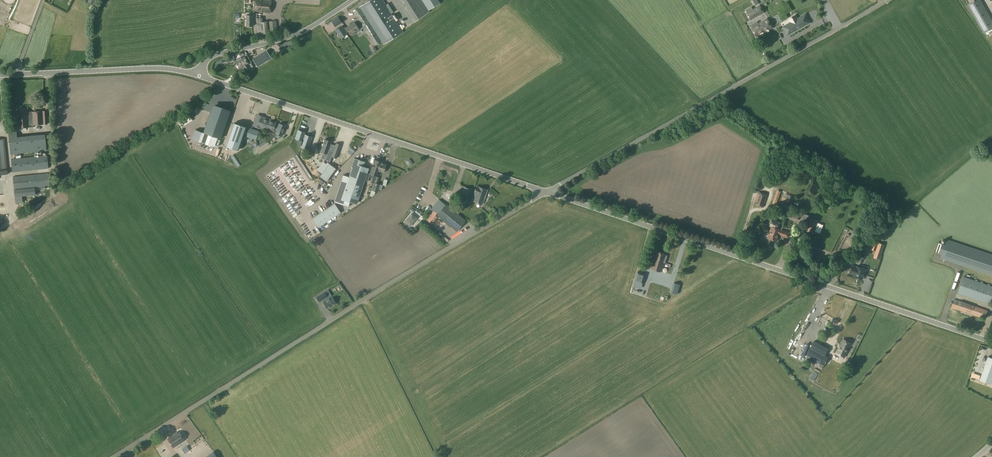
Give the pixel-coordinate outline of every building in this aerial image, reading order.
[(255,11),(270,13),(271,0),(270,0),(255,0),(255,11)] [(360,8),(381,41),(383,44),(403,32),(401,29),(385,4),(383,0),(371,0),(360,7),(360,8)] [(407,26),(429,12),(428,9),(438,2),(437,0),(391,0),(407,26)] [(969,3),(967,4),(984,33),(991,29),(991,20),(981,0),(968,0),(969,3)] [(751,7),(746,10),(747,12),(746,12),(746,13),(750,20),(764,13),(760,5),(753,9),(751,7)] [(353,12),(358,21),(362,27),(374,46),(381,41),(360,8),(353,12)] [(789,21),(780,26),(785,35),(808,22),(806,18),(805,19),(804,17),(805,16),(803,13),(795,18),(793,14),(787,18),(789,21)] [(258,34),(268,33),(267,21),(263,22),(262,17),(256,18),(258,34)] [(332,21),(335,26),(341,22),(338,17),(332,21)] [(751,27),(756,36),(772,28),(767,19),(751,27)] [(278,34),(276,20),(268,21),(269,35),(278,34)] [(358,30),(362,27),(358,21),(355,23),(354,22),(346,27),(350,34),(358,29),(358,30)] [(347,34),(341,26),(336,30),(338,34),(338,35),(339,37),(340,37),(341,38),(347,34)] [(271,58),(266,50),(252,59),(257,67),(271,58)] [(235,63),(239,70),(243,68),(245,71),(255,65),(253,62),(249,64),(244,57),(235,63)] [(230,112),(218,108),(215,114),(210,112),(203,132),(195,130),(192,139),(201,142),(205,143),(214,147),(217,137),(220,139),(230,112)] [(28,109),(16,110),(17,128),(29,127),(29,123),(32,122),(32,125),(48,124),(47,110),(32,111),(32,112),(28,112),(28,109)] [(260,117),(257,126),(273,131),(273,130),(276,131),(275,134),(282,137),(285,126),(279,124),(278,125),(275,124),(276,122),(260,117)] [(234,123),(226,146),(238,150),(243,135),(247,137),(249,137),(253,139),(256,140),(256,138),(256,137),(259,132),(259,131),(251,129),(234,123)] [(16,127),(8,128),(10,154),(47,151),(45,134),(17,137),(16,127)] [(305,132),(298,130),(295,138),(304,150),(308,148),(312,137),(305,134),(305,132)] [(266,142),(263,137),(253,143),(255,147),(258,145),(259,146),(266,142)] [(325,139),(322,147),(334,150),(331,157),(336,158),(341,145),(336,143),(335,145),(330,144),(331,142),(325,139)] [(320,148),(320,151),(321,151),(320,152),(323,153),(321,159),(325,160),(330,161),(331,157),(334,150),(322,147),(321,149),(320,148)] [(349,150),(348,152),(352,155),(356,150),(351,147),(349,149),(349,150)] [(308,158),(304,151),(300,154),(304,160),(308,158)] [(11,159),(12,172),(48,168),(47,155),(11,159)] [(343,175),(334,202),(348,207),(350,202),(355,204),(356,199),(358,199),(359,197),(369,168),(363,166),(365,162),(354,158),(351,168),(352,168),(349,177),(343,175)] [(376,176),(378,170),(379,167),(380,167),(381,163),(381,162),(379,161),(379,160),(378,160),(377,160),(375,160),(373,167),(372,167),(370,174),(369,176),(372,177),(370,183),(374,184),(376,176)] [(329,164),(327,162),(326,164),(323,162),(317,170),(318,171),(318,172),(320,175),(329,164)] [(379,167),(378,170),(383,172),(384,171),(386,171),(387,168),(385,168),(386,164),(381,163),(380,167),(379,167)] [(320,175),(320,176),(327,181),(336,169),(329,164),(320,175)] [(14,190),(50,186),(49,173),(13,176),(14,190)] [(381,190),(383,185),(377,184),(379,177),(376,176),(374,184),(370,196),(371,197),(374,194),(375,191),(377,192),(378,189),(381,190)] [(469,200),(470,200),(473,193),(471,193),(474,186),(464,182),(462,188),(463,188),(462,192),(461,192),(459,196),(469,200)] [(478,187),(476,186),(474,193),(475,194),(473,201),(482,204),(487,190),(478,187)] [(767,195),(758,192),(754,204),(764,207),(767,195)] [(312,219),(318,227),(340,213),(335,204),(312,219)] [(465,220),(446,204),(437,215),(456,231),(465,220)] [(410,226),(417,218),(411,213),(404,222),(410,226)] [(814,234),(818,221),(811,218),(806,231),(814,234)] [(772,227),(781,230),(782,228),(778,226),(779,223),(771,220),(769,226),(772,227)] [(789,233),(781,230),(772,227),(768,238),(777,241),(779,234),(787,237),(789,233)] [(844,233),(838,243),(844,247),(850,237),(844,233)] [(935,251),(942,254),(940,258),(990,275),(991,275),(991,255),(947,240),(946,241),(945,244),(941,242),(939,242),(935,251)] [(884,245),(874,241),(871,250),(875,251),(873,257),(879,260),(884,245)] [(664,262),(665,263),(667,256),(666,255),(666,254),(656,251),(651,269),(661,272),(664,262)] [(858,253),(852,258),(855,262),(861,257),(858,253)] [(857,267),(852,266),(851,269),(850,270),(849,271),(849,272),(850,272),(850,273),(854,275),(854,277),(862,279),(862,278),(863,278),(864,278),(864,277),(864,276),(863,276),(866,269),(857,266),(857,267)] [(991,286),(963,276),(958,293),(990,304),(991,300),(991,286)] [(671,292),(677,294),(680,284),(674,283),(671,292)] [(331,297),(328,299),(325,292),(316,297),(318,303),(322,301),(327,309),(335,304),(331,297)] [(985,319),(987,310),(954,299),(951,308),(985,319)] [(850,346),(851,347),(851,345),(851,344),(842,340),(836,353),(845,357),(850,346)] [(824,356),(828,349),(814,342),(810,349),(813,350),(809,359),(823,366),(827,358),(824,356)] [(981,381),(991,385),(991,358),(989,357),(981,381)] [(168,439),(173,447),(184,440),(179,432),(177,433),(177,432),(173,435),(168,439)]
